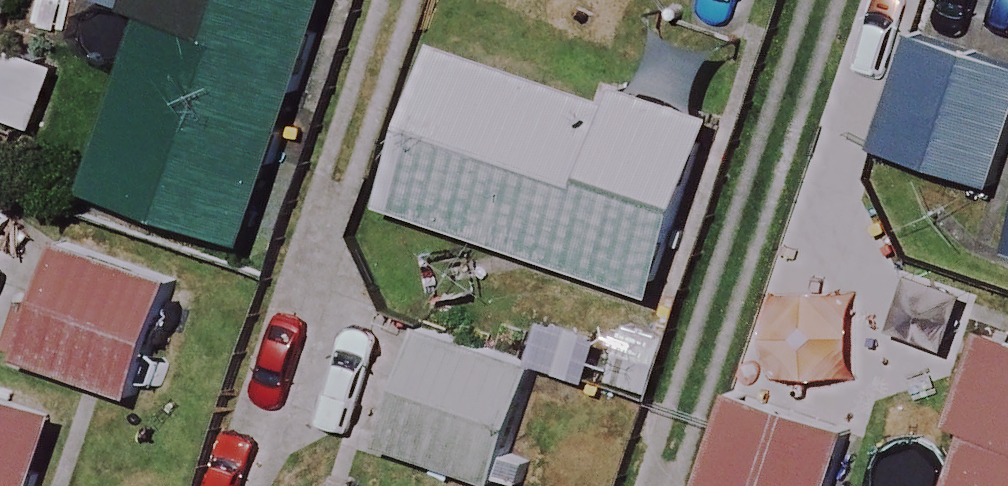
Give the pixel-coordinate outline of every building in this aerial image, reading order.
[(154,12),(92,193),(253,248),(338,0),(119,0),(154,12)] [(916,38),(879,148),(1007,190),(1007,68),(916,38)] [(610,102),(446,47),(392,207),(661,297),(725,107),(621,72),(610,102)] [(179,286),(59,245),(20,357),(140,398),(179,286)] [(426,333),(387,445),(499,483),(532,386),(583,405),(606,340),(551,320),(533,370),(426,333)] [(1002,340),(955,485),(1007,485),(1007,342),(1002,340)] [(0,373),(0,485),(47,485),(77,401),(0,373)] [(736,401),(710,485),(838,485),(853,437),(736,401)]
